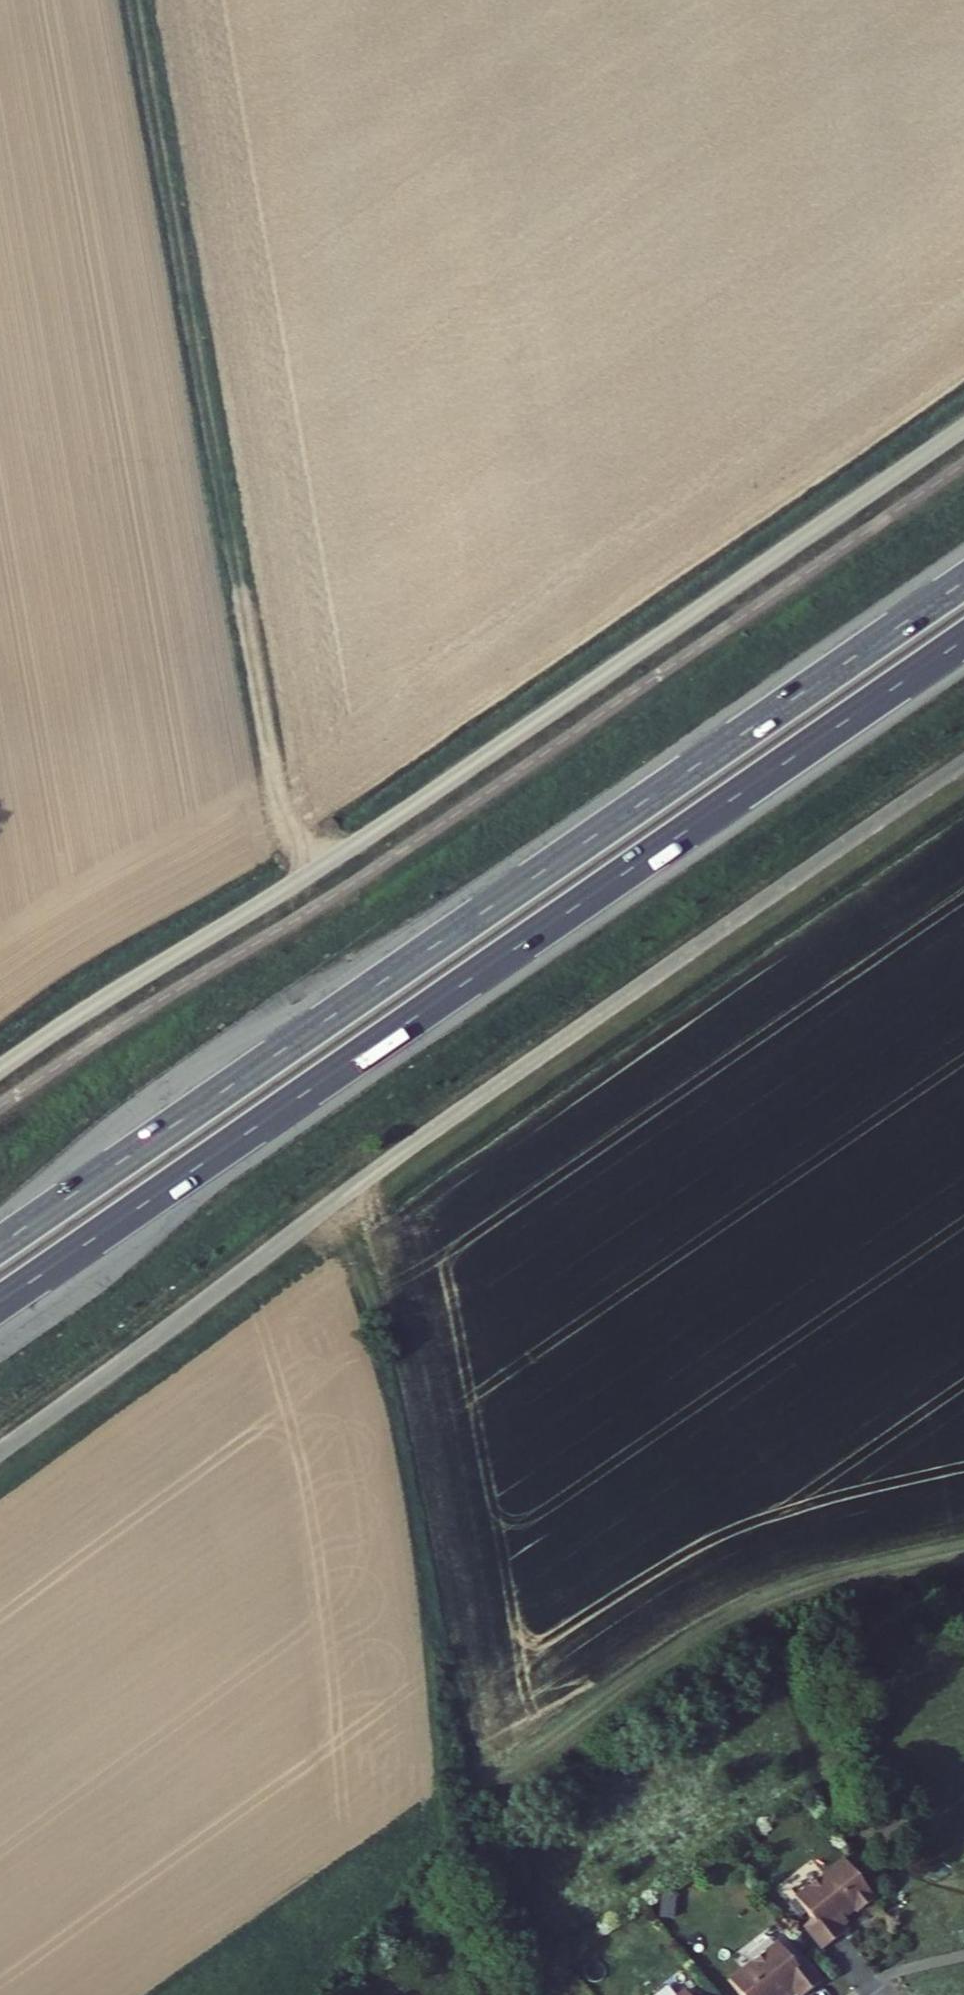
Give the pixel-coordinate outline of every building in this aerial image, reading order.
[(844,1859),(796,1898),(812,1919),(803,1926),(823,1950),(844,1933),(835,1922),(853,1907),(859,1914),(877,1899),(844,1859)] [(728,1981),(740,1994),(783,1994),(791,1989),(796,1994),(808,1994),(822,1984),(803,1959),(796,1965),(778,1942),(728,1981)]
